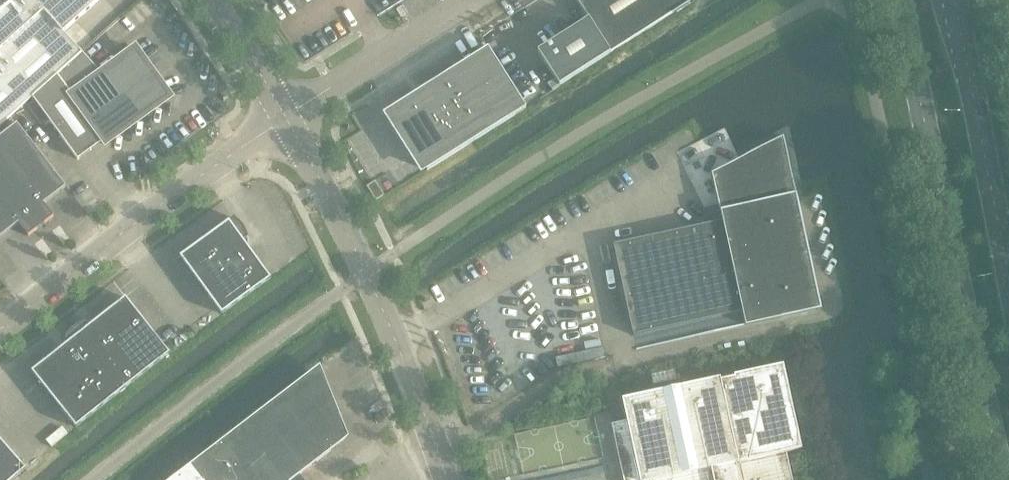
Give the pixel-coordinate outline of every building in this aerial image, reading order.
[(21,108),(33,97),(83,52),(64,32),(99,0),(0,0),(0,127),(21,108)] [(611,53),(677,11),(678,12),(691,3),(691,2),(695,0),(577,0),(589,19),(537,51),(559,86),(611,53)] [(494,129),(527,108),(489,47),(455,68),(494,129)] [(107,144),(171,97),(136,48),(102,73),(83,52),(33,97),(78,160),(104,141),(107,144)] [(455,68),(422,89),(422,90),(461,150),(494,129),(455,68)] [(461,150),(422,90),(422,89),(406,100),(408,103),(401,107),(404,111),(397,115),(408,133),(405,135),(427,171),(461,150)] [(67,187),(18,124),(0,138),(0,239),(19,224),(29,237),(54,217),(44,204),(67,187)] [(722,221),(614,245),(637,350),(746,326),(821,310),(820,307),(784,138),(712,174),(713,180),(708,182),(713,191),(715,189),(722,221)] [(380,189),(371,194),(376,201),(384,196),(380,189)] [(244,241),(248,238),(249,238),(247,233),(247,232),(245,229),(244,227),(241,223),(239,221),(234,218),(218,230),(180,257),(222,315),(272,279),(249,248),(244,241)] [(77,326),(74,328),(124,391),(171,354),(126,297),(95,322),(97,325),(91,330),(86,323),(80,325),(77,326)] [(63,347),(32,372),(76,428),(124,391),(74,328),(72,330),(70,333),(69,333),(66,338),(72,345),(66,350),(63,347)] [(787,452),(802,449),(784,364),(734,375),(735,377),(721,380),(720,378),(623,399),(627,421),(612,424),(624,479),(793,479),(787,452)] [(244,425),(287,479),(294,479),(332,451),(346,440),(317,368),(272,402),(273,403),(244,425)] [(218,445),(244,479),(287,479),(244,425),(218,445)] [(27,469),(0,438),(0,479),(14,479),(27,469)] [(191,465),(202,479),(244,479),(218,445),(191,465)] [(191,465),(172,479),(202,479),(191,465)]
